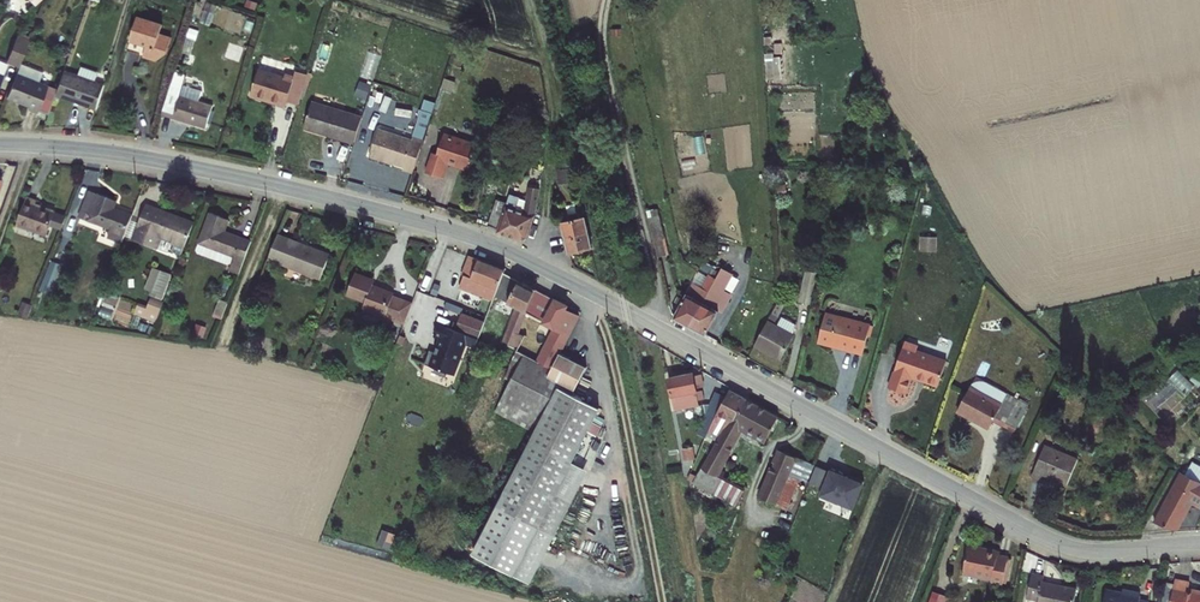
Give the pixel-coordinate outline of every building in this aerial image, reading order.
[(167,17),(141,9),(131,43),(162,52),(172,44),(176,30),(164,26),(167,17)] [(30,34),(20,31),(10,55),(20,60),(30,34)] [(774,55),(765,55),(765,81),(782,82),(782,44),(774,44),(774,55)] [(40,72),(19,64),(5,98),(27,106),(26,109),(35,112),(36,110),(46,114),(53,94),(55,90),(36,83),(40,72)] [(287,73),(261,65),(254,88),(280,96),(280,98),(289,101),(290,96),(302,99),(310,70),(298,66),(297,70),(289,68),(287,73)] [(107,85),(62,70),(55,90),(53,94),(99,109),(107,85)] [(186,81),(174,78),(165,109),(211,122),(217,101),(183,91),(186,81)] [(366,109),(317,94),(310,118),(334,125),(333,129),(357,136),(366,109)] [(417,133),(383,124),(376,148),(409,158),(408,163),(417,166),(428,130),(418,127),(417,133)] [(475,139),(445,130),(438,154),(433,153),(428,169),(446,175),(450,159),(457,161),(458,166),(469,170),(473,159),(475,159),(476,154),(475,153),(476,148),(475,139)] [(548,170),(540,167),(528,206),(517,202),(525,175),(518,172),(511,193),(501,190),(492,217),(503,221),(501,226),(529,235),(548,170)] [(0,170),(0,196),(8,173),(0,170)] [(92,208),(89,215),(104,220),(130,228),(136,210),(119,204),(122,194),(91,183),(83,205),(92,208)] [(30,192),(20,221),(52,233),(56,222),(61,208),(38,201),(40,195),(30,192)] [(149,197),(136,231),(161,241),(165,228),(178,234),(177,236),(180,237),(177,244),(187,248),(199,215),(149,197)] [(231,226),(236,212),(215,206),(205,237),(239,249),(238,255),(234,263),(244,267),(256,234),(231,226)] [(71,212),(61,208),(56,222),(66,225),(71,212)] [(592,211),(570,217),(579,250),(600,244),(592,211)] [(127,235),(130,228),(104,220),(102,226),(127,235)] [(335,246),(280,225),(270,251),(325,271),(335,246)] [(239,249),(205,237),(203,242),(204,246),(234,256),(238,255),(239,249)] [(918,251),(936,252),(937,237),(919,237),(918,251)] [(498,288),(507,264),(508,259),(472,246),(465,265),(468,266),(463,278),(497,291),(498,288)] [(673,254),(660,256),(664,270),(677,267),(673,254)] [(362,263),(353,284),(371,291),(368,298),(408,314),(415,295),(398,288),(400,285),(376,275),(378,269),(362,263)] [(540,281),(507,264),(498,288),(520,299),(514,320),(518,322),(515,328),(521,330),(529,310),(540,281)] [(153,267),(144,291),(164,298),(172,274),(153,267)] [(52,286),(56,272),(47,270),(43,284),(52,286)] [(700,294),(690,289),(678,313),(692,321),(716,274),(712,271),(700,294)] [(720,276),(716,274),(692,321),(707,329),(720,304),(709,298),(720,276)] [(521,344),(530,348),(557,361),(563,347),(579,309),(566,302),(568,297),(540,281),(529,310),(561,323),(554,341),(528,328),(521,344)] [(102,294),(96,314),(111,318),(117,299),(102,294)] [(150,297),(148,305),(138,302),(134,315),(157,322),(164,301),(150,297)] [(826,307),(818,335),(832,339),(832,337),(838,339),(841,342),(862,348),(870,320),(826,307)] [(488,318),(464,309),(458,326),(482,334),(488,318)] [(775,321),(766,316),(753,338),(772,349),(790,316),(781,310),(775,321)] [(225,317),(215,313),(211,325),(221,328),(225,317)] [(796,319),(790,316),(772,349),(781,355),(793,332),(790,330),(796,319)] [(482,334),(458,326),(442,320),(437,331),(444,333),(438,348),(433,346),(428,360),(455,370),(459,358),(463,356),(469,338),(479,342),(482,334)] [(917,340),(904,336),(888,382),(905,388),(911,369),(924,373),(924,376),(937,380),(945,355),(915,345),(917,340)] [(591,360),(563,347),(557,361),(531,419),(544,425),(528,459),(570,478),(581,452),(606,398),(579,386),(591,360)] [(530,348),(503,407),(531,419),(557,361),(530,348)] [(702,381),(699,367),(693,367),(692,365),(670,368),(676,401),(696,399),(694,382),(702,381)] [(967,382),(955,404),(985,421),(989,413),(1012,427),(1027,400),(984,374),(975,374),(970,377),(967,382)] [(729,379),(724,389),(709,419),(712,421),(722,405),(728,408),(736,413),(748,390),(729,379)] [(1165,429),(1189,408),(1182,399),(1185,397),(1169,380),(1142,403),(1165,429)] [(724,389),(711,382),(691,422),(704,430),(709,419),(724,389)] [(779,407),(748,390),(736,413),(728,408),(695,474),(736,497),(744,481),(726,471),(729,464),(722,459),(743,417),(767,430),(779,407)] [(990,429),(1008,440),(1012,434),(994,423),(990,429)] [(1080,450),(1047,435),(1032,467),(1042,472),(1045,465),(1069,476),(1080,450)] [(780,447),(761,496),(778,503),(790,471),(802,475),(808,478),(808,477),(814,463),(780,447)] [(598,460),(581,452),(570,478),(586,485),(598,460)] [(566,485),(570,478),(528,459),(487,548),(544,575),(582,493),(566,485)] [(1186,466),(1199,474),(1199,464),(1190,459),(1186,466)] [(829,466),(815,460),(814,463),(808,477),(822,482),(818,491),(837,499),(837,497),(852,503),(863,476),(849,470),(848,472),(841,469),(842,468),(830,463),(829,466)] [(1177,468),(1155,513),(1177,523),(1189,498),(1199,503),(1199,474),(1186,466),(1184,471),(1177,468)] [(802,475),(790,471),(778,503),(790,507),(802,475)] [(586,485),(570,478),(566,485),(582,493),(586,485)] [(1002,576),(1007,548),(996,546),(997,542),(967,536),(962,562),(990,568),(988,574),(1002,576)] [(1032,565),(1028,592),(1042,594),(1041,601),(1049,601),(1076,601),(1080,581),(1045,574),(1047,568),(1032,565)] [(1175,575),(1170,601),(1199,601),(1199,588),(1187,585),(1188,578),(1175,575)] [(1106,584),(1102,601),(1148,601),(1149,596),(1140,594),(1140,590),(1106,584)] [(965,592),(952,588),(947,601),(961,601),(965,592)]
